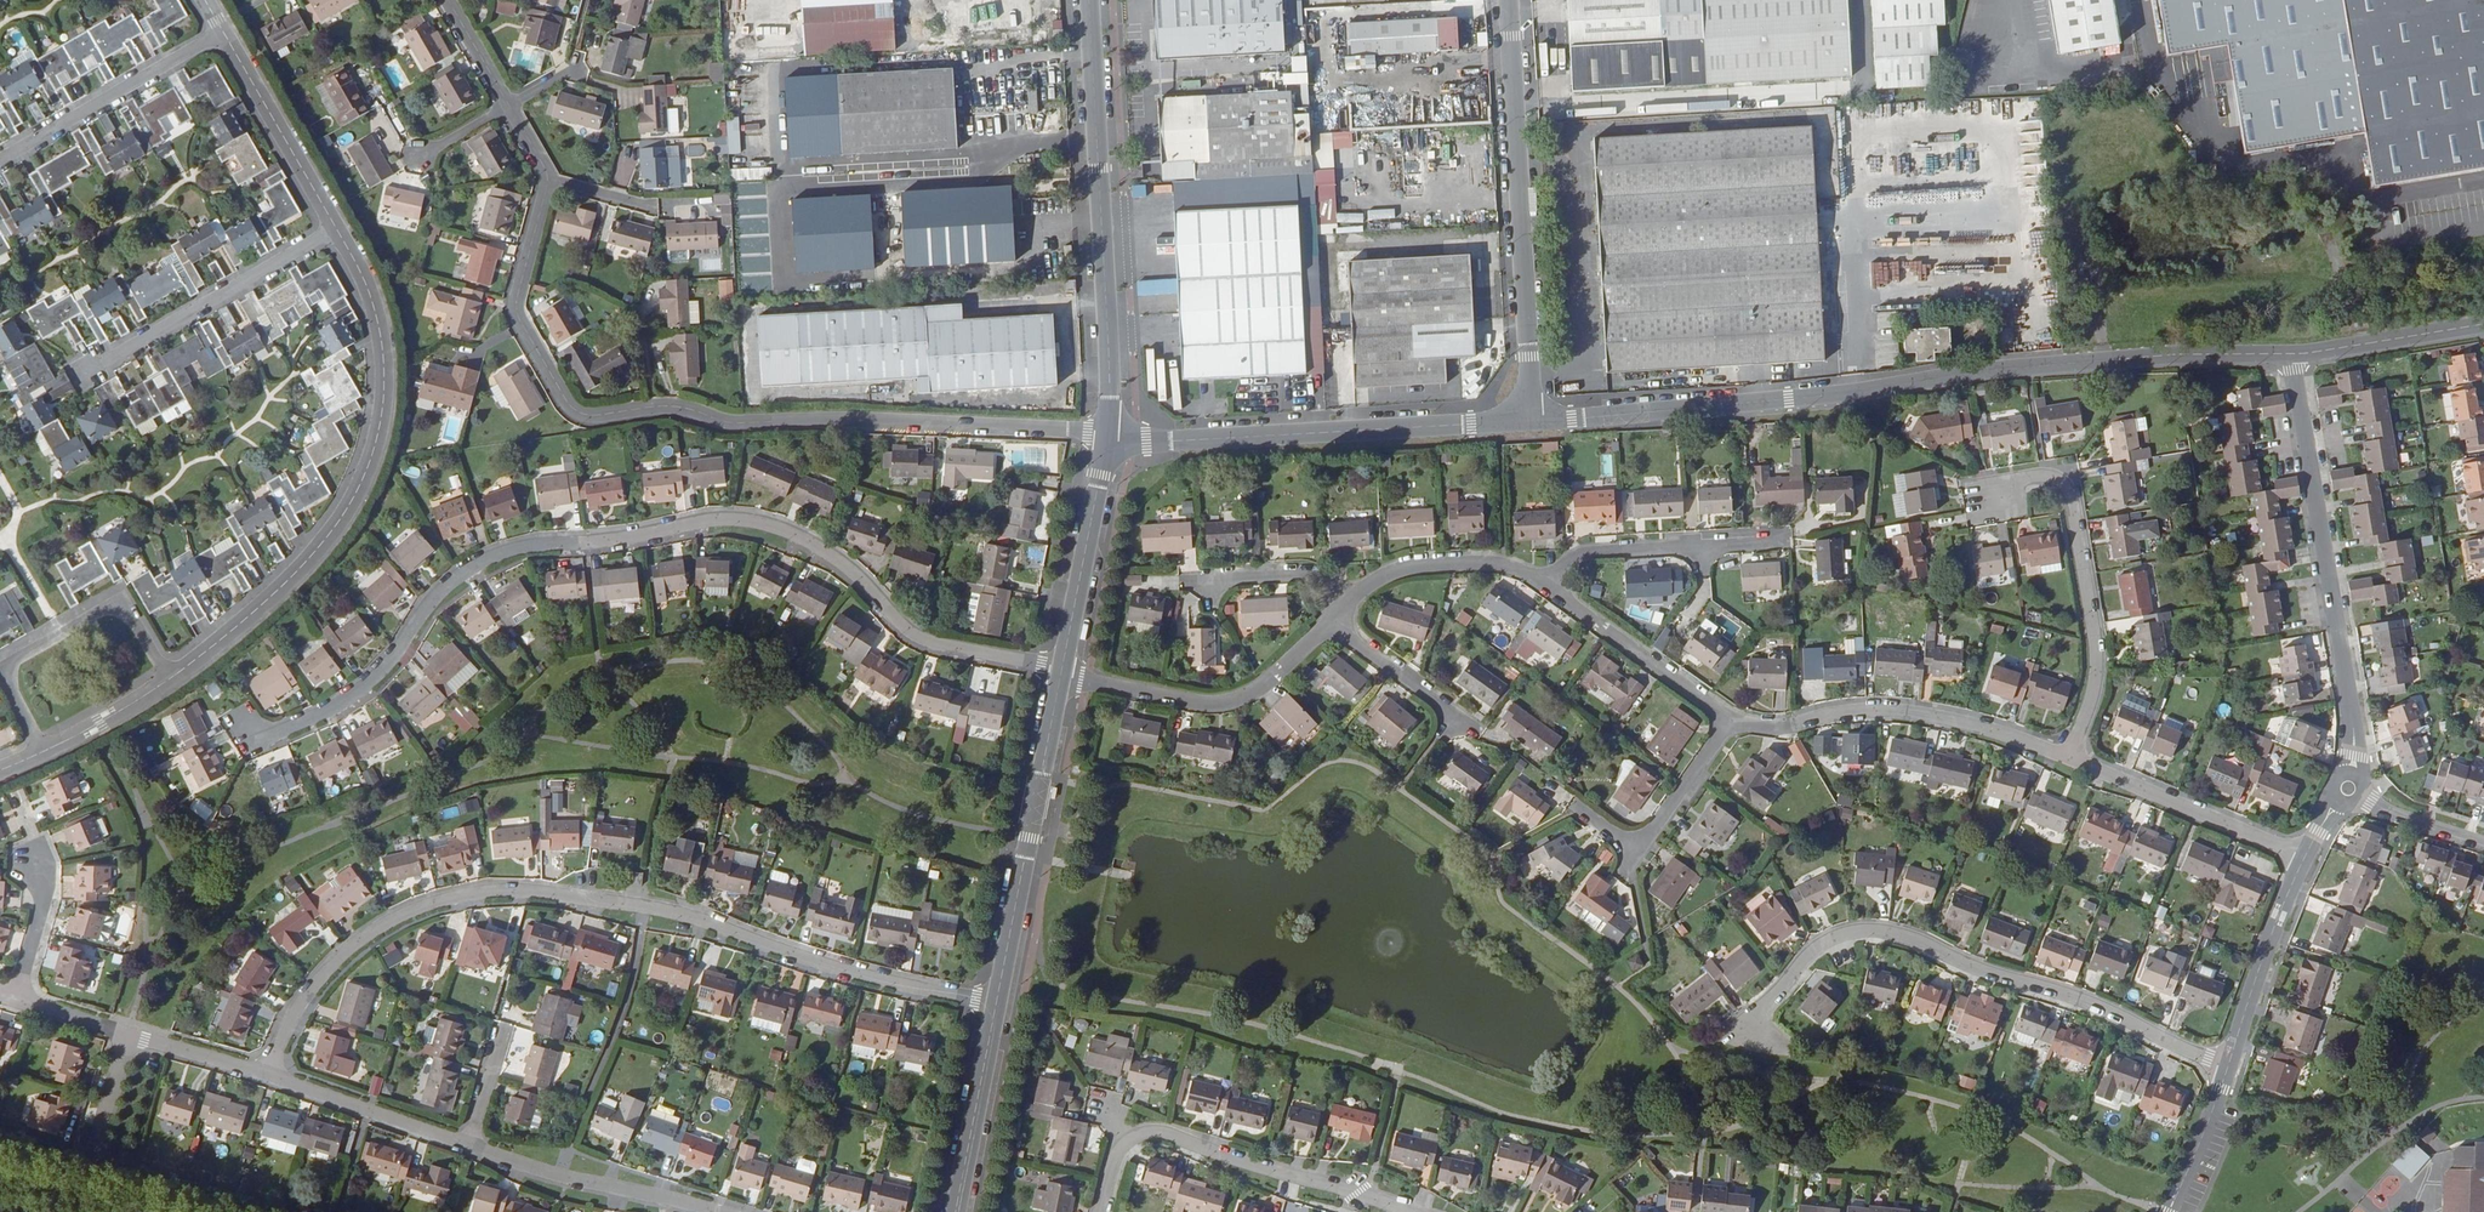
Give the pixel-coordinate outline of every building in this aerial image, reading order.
[(158,7),(162,5),(165,8),(146,20),(152,30),(145,35),(154,51),(170,42),(163,30),(189,15),(180,0),(155,0),(158,7)] [(322,22),(359,0),(310,0),(322,22)] [(498,0),(496,0),(493,11),(500,13),(503,2),(498,0)] [(537,4),(557,9),(559,0),(538,0),(537,4)] [(615,6),(620,8),(616,22),(637,28),(645,0),(617,0),(615,6)] [(763,43),(758,43),(758,59),(896,51),(893,0),(761,0),(763,43)] [(1016,29),(1033,27),(1032,0),(1014,0),(1016,29)] [(1157,61),(1286,54),(1284,0),(1154,0),(1157,61)] [(1574,94),(1853,78),(1849,0),(1568,0),(1574,94)] [(1877,90),(1932,87),(1930,57),(1939,57),(1937,27),(1946,26),(1945,0),(1873,0),(1877,90)] [(2055,56),(2118,46),(2110,0),(2045,0),(2055,56)] [(2164,55),(2223,45),(2242,154),(2361,133),(2371,186),(2483,167),(2483,0),(2155,0),(2164,55)] [(517,5),(503,2),(500,13),(514,16),(517,5)] [(1396,8),(1397,21),(1442,19),(1442,2),(1413,3),(1413,7),(1396,8)] [(530,18),(533,9),(524,7),(522,15),(528,17),(530,18)] [(553,53),(562,18),(533,9),(530,18),(528,17),(525,27),(531,29),(526,46),(553,53)] [(298,12),(262,32),(273,52),(309,31),(298,12)] [(105,20),(88,30),(105,59),(126,46),(138,65),(146,60),(133,38),(143,32),(134,15),(133,13),(110,27),(105,20)] [(433,33),(427,23),(426,24),(421,14),(401,26),(407,36),(405,37),(425,71),(452,56),(442,39),(438,41),(433,33)] [(1397,21),(1347,23),(1349,57),(1459,51),(1457,18),(1442,19),(1397,21)] [(952,20),(936,21),(937,36),(953,34),(952,20)] [(615,29),(613,37),(630,43),(632,37),(647,42),(649,33),(635,34),(615,29)] [(1046,43),(1046,29),(1033,29),(1033,43),(1046,43)] [(63,45),(81,76),(92,70),(86,61),(93,57),(108,82),(116,78),(88,30),(63,45)] [(1063,43),(1063,30),(1053,31),(1054,44),(1063,43)] [(437,31),(433,33),(438,41),(442,39),(437,31)] [(613,37),(610,36),(601,71),(631,80),(634,71),(626,68),(629,58),(641,62),(647,42),(632,37),(630,43),(613,37)] [(72,82),(81,76),(63,45),(38,59),(62,100),(65,107),(73,102),(58,76),(66,72),(72,82)] [(1969,89),(1977,54),(1959,49),(1951,85),(1969,89)] [(1379,102),(1376,56),(1349,57),(1346,57),(1348,104),(1379,102)] [(62,100),(38,59),(37,57),(14,70),(27,92),(41,84),(53,105),(62,100)] [(434,75),(438,81),(456,71),(452,64),(434,75)] [(711,65),(712,83),(725,83),(724,64),(711,65)] [(175,88),(179,95),(186,90),(193,102),(212,91),(214,95),(210,97),(217,109),(224,105),(235,99),(216,66),(192,80),(186,69),(170,79),(175,88)] [(438,81),(436,82),(442,92),(440,93),(453,115),(474,103),(461,81),(465,78),(459,69),(456,71),(438,81)] [(953,69),(837,76),(838,97),(842,156),(914,152),(958,149),(953,69)] [(14,70),(0,78),(0,100),(6,110),(16,127),(23,122),(11,101),(27,92),(14,70)] [(337,118),(342,128),(369,112),(364,105),(366,104),(347,70),(324,84),(342,115),(337,118)] [(1259,71),(1260,83),(1278,82),(1277,70),(1259,71)] [(651,78),(651,86),(666,85),(667,85),(667,77),(651,78)] [(1312,136),(1309,83),(1302,84),(1304,115),(1305,115),(1307,149),(1312,149),(1312,136)] [(651,86),(644,87),(645,112),(640,113),(641,135),(668,133),(667,110),(666,85),(651,86)] [(1037,87),(1028,88),(1029,114),(1039,113),(1037,87)] [(126,104),(128,106),(140,126),(147,122),(154,134),(147,139),(153,149),(165,141),(161,134),(167,131),(161,120),(174,113),(182,125),(193,118),(179,95),(175,88),(140,108),(135,99),(126,104)] [(587,101),(560,93),(559,98),(553,117),(600,130),(606,106),(597,104),(587,101)] [(1292,93),(1159,100),(1163,165),(1195,163),(1196,182),(1245,179),(1245,172),(1244,161),(1295,158),(1292,93)] [(249,112),(240,96),(235,99),(224,105),(228,113),(212,123),(225,146),(246,135),(237,119),(249,112)] [(391,100),(396,108),(402,104),(397,96),(391,100)] [(547,115),(553,117),(559,98),(553,96),(547,115)] [(842,156),(838,97),(819,99),(824,176),(916,170),(914,152),(842,156)] [(37,102),(29,106),(38,123),(47,118),(37,102)] [(118,141),(130,163),(153,149),(147,139),(140,126),(128,106),(120,111),(133,132),(118,141)] [(19,134),(16,127),(6,110),(0,114),(0,131),(5,128),(12,139),(19,134)] [(667,110),(668,133),(679,132),(678,110),(667,110)] [(108,114),(99,119),(108,135),(117,130),(108,114)] [(1554,126),(1540,127),(1541,134),(1554,134),(1554,126)] [(1813,127),(1594,139),(1608,374),(1826,362),(1824,318),(1813,127)] [(90,128),(82,133),(94,153),(107,176),(130,163),(118,141),(102,149),(90,128)] [(94,153),(82,133),(81,130),(73,135),(79,146),(37,170),(38,171),(51,195),(73,183),(70,178),(91,165),(87,157),(94,153)] [(494,130),(471,144),(490,178),(514,165),(494,130)] [(347,147),(354,136),(344,131),(338,142),(347,147)] [(268,169),(248,134),(246,135),(225,146),(217,151),(224,163),(237,155),(245,168),(234,174),(240,186),(256,177),(261,184),(267,181),(283,171),(278,164),(268,169)] [(1327,135),(1312,136),(1313,157),(1315,191),(1331,191),(1327,135)] [(348,149),(371,189),(394,176),(372,136),(348,149)] [(729,153),(728,137),(716,138),(717,154),(729,153)] [(666,141),(640,142),(641,159),(644,159),(645,189),(668,188),(666,158),(666,141)] [(666,158),(668,188),(680,187),(679,158),(666,158)] [(1071,161),(1056,162),(1057,176),(1071,175),(1071,161)] [(1131,162),(1132,178),(1144,177),(1143,161),(1131,162)] [(1163,165),(1163,184),(1174,183),(1196,182),(1195,163),(1163,165)] [(772,180),(771,168),(729,169),(729,181),(772,180)] [(11,170),(4,174),(12,190),(20,185),(11,170)] [(1281,170),(1245,172),(1245,179),(1281,177),(1281,170)] [(51,195),(38,171),(29,176),(41,197),(27,205),(39,227),(62,214),(51,195)] [(283,171),(267,181),(271,187),(264,191),(271,204),(275,202),(277,205),(259,216),(268,232),(275,244),(283,239),(276,228),(302,213),(283,180),(287,178),(283,171)] [(1196,182),(1174,183),(1176,213),(1299,206),(1307,375),(1325,374),(1318,235),(1315,191),(1314,174),(1281,177),(1245,179),(1196,182)] [(1146,186),(1133,187),(1133,199),(1147,198),(1146,186)] [(426,195),(387,187),(383,204),(393,206),(391,214),(420,220),(426,195)] [(1011,188),(902,194),(906,268),(1016,261),(1011,188)] [(517,194),(494,189),(492,197),(489,196),(481,229),(508,236),(517,204),(514,204),(517,194)] [(1331,191),(1315,191),(1318,235),(1333,234),(1331,191)] [(4,220),(16,240),(39,227),(27,205),(12,214),(0,194),(0,213),(4,220)] [(732,206),(731,194),(715,195),(716,207),(722,207),(732,206)] [(870,194),(792,199),(797,274),(875,269),(871,212),(871,202),(870,194)] [(577,214),(578,209),(561,204),(560,210),(577,214)] [(732,206),(722,207),(723,226),(733,226),(732,206)] [(1299,206),(1176,213),(1179,281),(1139,283),(1139,297),(1179,295),(1183,381),(1307,375),(1299,206)] [(597,214),(578,209),(577,214),(560,210),(554,232),(590,242),(597,214)] [(1338,214),(1338,222),(1364,223),(1364,214),(1338,214)] [(648,258),(656,230),(615,218),(608,243),(637,250),(636,254),(648,258)] [(239,254),(226,232),(218,219),(196,232),(208,253),(223,245),(236,267),(244,263),(239,254)] [(239,254),(255,245),(261,257),(277,247),(275,244),(268,232),(261,236),(249,219),(226,232),(239,254)] [(677,221),(666,222),(668,250),(689,249),(719,248),(718,222),(677,224),(677,221)] [(434,246),(438,226),(429,225),(426,245),(434,246)] [(12,250),(0,229),(0,258),(12,250)] [(193,262),(208,253),(196,232),(172,246),(177,254),(186,270),(197,289),(206,285),(193,262)] [(504,250),(475,243),(466,281),(490,287),(497,260),(501,260),(504,250)] [(690,258),(689,249),(668,250),(668,258),(671,261),(688,260),(690,258)] [(177,254),(162,262),(166,270),(173,265),(179,274),(186,270),(177,254)] [(1446,258),(1349,262),(1356,389),(1448,384),(1447,360),(1477,358),(1472,272),(1471,261),(1471,256),(1470,256),(1446,258)] [(217,260),(209,265),(218,281),(227,276),(217,260)] [(1481,260),(1471,261),(1472,272),(1482,272),(1481,260)] [(334,314),(350,305),(346,297),(348,296),(329,262),(305,275),(299,265),(289,271),(295,280),(305,298),(323,287),(326,292),(322,294),(334,314)] [(1999,273),(2013,269),(2011,262),(1997,266),(1999,273)] [(1924,264),(1888,265),(1889,276),(1924,275),(1924,264)] [(197,289),(186,270),(179,274),(173,265),(166,270),(153,277),(150,272),(129,284),(143,309),(185,285),(191,297),(199,293),(197,289)] [(148,318),(143,309),(129,284),(123,274),(99,287),(112,309),(127,300),(140,322),(148,318)] [(267,330),(273,341),(286,334),(282,327),(287,324),(281,314),(295,306),(301,317),(313,312),(305,298),(295,280),(259,301),(254,291),(246,295),(248,299),(260,319),(267,315),(274,326),(267,330)] [(687,280),(667,281),(668,289),(661,289),(662,311),(669,310),(670,328),(690,327),(687,280)] [(732,280),(720,281),(722,296),(734,295),(732,280)] [(1077,280),(1065,281),(1066,292),(1077,291),(1077,280)] [(97,318),(112,309),(99,287),(76,300),(83,313),(101,345),(110,340),(97,318)] [(484,293),(472,290),(469,300),(433,290),(427,308),(447,314),(443,330),(473,339),(483,304),(481,303),(484,293)] [(83,313),(76,300),(73,295),(49,308),(45,300),(27,310),(44,339),(65,327),(76,346),(85,341),(72,319),(83,313)] [(0,304),(0,306),(6,316),(16,310),(9,299),(0,304)] [(237,334),(250,355),(273,341),(267,330),(260,319),(248,299),(240,303),(253,325),(237,334)] [(1834,299),(1823,300),(1824,318),(1835,318),(1834,299)] [(2000,328),(2012,328),(2013,300),(2000,299),(2000,328)] [(566,301),(543,314),(550,327),(549,328),(559,345),(583,331),(566,301)] [(358,320),(350,305),(334,314),(338,322),(324,331),(335,356),(348,349),(355,344),(346,328),(358,320)] [(962,305),(759,317),(763,387),(918,379),(919,394),(1057,386),(1052,315),(963,320),(962,305)] [(219,311),(229,328),(237,323),(227,306),(219,311)] [(274,326),(267,315),(260,319),(267,330),(274,326)] [(121,316),(113,320),(122,337),(130,332),(121,316)] [(23,350),(27,347),(11,320),(0,327),(0,345),(8,358),(23,350)] [(227,369),(250,355),(237,334),(223,343),(210,321),(202,326),(213,346),(221,359),(227,369)] [(213,346),(202,326),(200,322),(192,326),(198,336),(162,357),(187,399),(196,394),(190,383),(192,382),(185,370),(199,362),(210,379),(227,369),(221,359),(214,363),(206,350),(213,346)] [(1951,329),(1905,331),(1906,355),(1917,354),(1918,362),(1935,361),(1935,354),(1952,352),(1951,329)] [(634,334),(626,334),(627,344),(635,343),(634,334)] [(697,334),(675,335),(675,342),(671,342),(672,364),(677,364),(678,379),(699,378),(697,334)] [(581,341),(564,351),(588,392),(605,382),(603,379),(619,370),(625,367),(629,365),(619,348),(593,362),(581,341)] [(35,342),(27,347),(23,350),(8,358),(4,361),(10,371),(12,370),(22,364),(30,378),(20,384),(23,389),(16,393),(23,406),(34,400),(29,393),(42,385),(47,393),(69,380),(65,372),(56,377),(35,342)] [(221,359),(213,346),(206,350),(214,363),(221,359)] [(329,369),(316,377),(312,369),(301,375),(309,388),(316,384),(319,390),(330,383),(338,397),(325,404),(331,415),(314,425),(324,444),(320,446),(318,442),(306,449),(313,463),(302,470),(309,483),(296,490),(289,479),(284,482),(280,475),(268,482),(273,492),(273,493),(280,489),(287,500),(280,504),(293,527),(300,524),(296,516),(331,495),(316,468),(349,449),(336,424),(361,409),(356,400),(362,397),(342,362),(352,356),(348,349),(335,356),(325,362),(329,369)] [(1165,362),(1154,362),(1155,353),(1149,352),(1146,393),(1154,393),(1155,382),(1156,382),(1156,375),(1165,375),(1165,362)] [(153,378),(144,383),(162,415),(187,400),(187,399),(162,357),(160,353),(152,358),(167,384),(160,389),(153,378)] [(2449,368),(2452,385),(2483,380),(2482,372),(2477,373),(2473,353),(2453,356),(2455,367),(2449,368)] [(471,412),(482,372),(430,359),(419,398),(471,412)] [(515,363),(494,376),(519,420),(544,406),(523,370),(520,371),(515,363)] [(22,364),(12,370),(20,384),(30,378),(22,364)] [(625,367),(619,370),(622,375),(628,372),(625,367)] [(2338,387),(2317,391),(2320,408),(2339,405),(2338,397),(2352,394),(2362,393),(2359,372),(2336,376),(2338,387)] [(118,377),(109,381),(123,404),(137,429),(162,415),(144,383),(134,389),(140,400),(134,404),(118,377)] [(74,388),(69,380),(47,393),(34,400),(23,406),(21,408),(35,432),(39,429),(55,420),(50,411),(46,404),(74,388)] [(109,381),(102,386),(115,409),(123,404),(109,381)] [(319,390),(317,391),(325,404),(338,397),(330,383),(319,390)] [(107,413),(115,409),(102,386),(94,390),(102,405),(78,419),(92,444),(117,430),(107,413)] [(2362,393),(2352,394),(2355,411),(2389,405),(2386,389),(2362,393)] [(2458,422),(2483,417),(2483,411),(2483,408),(2478,408),(2474,389),(2451,393),(2455,419),(2456,422),(2458,422)] [(2267,409),(2285,406),(2284,397),(2261,401),(2260,390),(2239,393),(2242,413),(2252,411),(2267,409)] [(2451,393),(2442,394),(2446,421),(2455,419),(2451,393)] [(2036,401),(2037,410),(2041,434),(2050,432),(2050,436),(2083,431),(2078,403),(2046,409),(2044,399),(2036,401)] [(2393,430),(2389,405),(2355,411),(2358,426),(2363,425),(2365,434),(2393,430)] [(2285,406),(2267,409),(2267,417),(2287,414),(2285,406)] [(2255,427),(2252,411),(2242,413),(2218,417),(2221,433),(2255,427)] [(1974,436),(1970,413),(1960,415),(1960,413),(1922,419),(1911,438),(1935,451),(1939,444),(1964,440),(1964,438),(1974,436)] [(1987,415),(1979,416),(1981,428),(1989,427),(1987,415)] [(2458,422),(2461,440),(2466,439),(2467,447),(2483,445),(2483,417),(2458,422)] [(55,420),(39,429),(63,471),(91,455),(79,436),(71,440),(68,434),(58,418),(55,420)] [(2114,465),(2135,462),(2150,459),(2148,448),(2139,450),(2134,420),(2112,423),(2117,457),(2113,457),(2114,465)] [(1989,427),(1981,428),(1985,452),(1993,451),(1994,453),(2027,447),(2023,421),(1989,427)] [(2257,443),(2255,427),(2221,433),(2225,457),(2253,453),(2252,444),(2257,443)] [(1665,438),(1680,437),(1680,428),(1664,429),(1665,438)] [(2397,454),(2393,430),(2365,434),(2366,443),(2360,445),(2363,460),(2397,454)] [(1559,451),(1559,441),(1543,442),(1543,452),(1559,451)] [(1792,465),(1802,465),(1801,448),(1791,448),(1792,465)] [(977,452),(946,450),(944,490),(966,491),(967,479),(993,480),(995,456),(977,454),(977,452)] [(933,478),(934,457),(919,456),(919,452),(893,451),(892,477),(933,478)] [(575,469),(572,453),(562,455),(566,471),(575,469)] [(2254,462),(2253,453),(2225,457),(2229,482),(2263,477),(2261,461),(2254,462)] [(2400,471),(2397,454),(2363,460),(2366,477),(2379,474),(2400,471)] [(690,457),(680,459),(682,471),(683,486),(693,485),(693,487),(710,485),(726,483),(724,459),(690,462),(690,457)] [(796,475),(753,457),(745,477),(771,489),(776,491),(775,494),(786,499),(796,475)] [(2137,472),(2135,462),(2114,465),(2107,466),(2108,477),(2105,477),(2107,492),(2111,491),(2114,510),(2138,506),(2133,473),(2137,472)] [(2467,495),(2483,492),(2483,462),(2463,465),(2467,495)] [(1805,503),(1803,468),(1790,469),(1790,478),(1769,479),(1768,467),(1755,468),(1755,480),(1757,506),(1805,503)] [(2333,482),(2352,479),(2350,469),(2331,472),(2333,482)] [(684,494),(683,486),(682,471),(643,475),(646,502),(655,501),(677,498),(676,495),(684,494)] [(1938,489),(1935,471),(1905,476),(1908,493),(1904,494),(1908,517),(1937,513),(1935,501),(1933,489),(1938,489)] [(452,489),(461,487),(458,474),(448,477),(452,489)] [(2383,494),(2379,474),(2366,477),(2352,479),(2333,482),(2334,491),(2353,488),(2355,499),(2383,494)] [(580,501),(576,478),(569,479),(568,475),(537,480),(541,509),(555,506),(572,504),(572,501),(580,501)] [(840,492),(803,477),(792,503),(829,518),(840,492)] [(1852,477),(1816,479),(1818,503),(1834,502),(1838,502),(1839,512),(1854,511),(1852,477)] [(2266,493),(2263,477),(2229,482),(2232,499),(2253,495),(2266,493)] [(2278,481),(2280,491),(2299,488),(2297,478),(2278,481)] [(622,480),(586,484),(589,512),(600,511),(599,506),(625,502),(622,480)] [(483,498),(492,522),(503,518),(520,512),(512,488),(483,498)] [(2280,491),(2266,493),(2253,495),(2256,515),(2280,511),(2278,501),(2300,497),(2299,488),(2280,491)] [(1009,526),(1006,539),(1037,545),(1038,541),(1028,539),(1030,531),(1034,531),(1038,512),(1034,511),(1036,496),(1046,498),(1047,495),(1013,489),(1010,508),(1014,508),(1011,526),(1009,526)] [(1731,489),(1698,491),(1700,515),(1733,513),(1731,489)] [(1684,516),(1683,490),(1634,493),(1636,519),(1684,516)] [(249,505),(225,519),(238,543),(233,546),(215,556),(210,548),(193,558),(194,560),(169,574),(172,580),(166,584),(162,577),(155,581),(149,571),(131,582),(150,615),(174,601),(188,627),(197,622),(205,617),(190,590),(205,581),(210,588),(231,575),(242,594),(251,589),(239,567),(249,561),(250,563),(258,559),(245,536),(262,527),(277,518),(290,540),(297,535),(293,527),(280,504),(273,493),(273,492),(249,505)] [(1458,493),(1448,494),(1450,533),(1460,533),(1460,530),(1485,528),(1483,502),(1459,503),(1458,493)] [(1573,494),(1575,522),(1607,520),(1608,525),(1616,525),(1615,493),(1573,494)] [(920,505),(930,505),(930,494),(920,494),(920,505)] [(2387,519),(2383,494),(2355,499),(2357,508),(2351,509),(2354,524),(2387,519)] [(483,523),(474,499),(464,502),(463,498),(433,509),(444,540),(474,529),(474,527),(483,523)] [(2477,532),(2483,530),(2483,499),(2470,501),(2466,502),(2469,523),(2475,522),(2477,532)] [(1434,511),(1388,513),(1390,538),(1435,536),(1434,511)] [(2280,511),(2256,515),(2260,539),(2289,535),(2286,519),(2281,520),(2280,511)] [(520,512),(503,518),(505,522),(521,516),(520,512)] [(1225,524),(1206,525),(1208,549),(1245,546),(1245,541),(1253,541),(1252,520),(1243,521),(1243,522),(1242,522),(1241,512),(1225,513),(1225,524)] [(1555,513),(1515,514),(1516,541),(1556,538),(1555,513)] [(2129,526),(2128,515),(2106,518),(2108,529),(2109,529),(2115,561),(2140,556),(2135,525),(2129,526)] [(882,528),(853,519),(846,542),(859,546),(875,551),(874,555),(882,557),(889,536),(881,533),(882,528)] [(2387,519),(2354,524),(2356,540),(2362,539),(2363,548),(2379,545),(2391,543),(2387,519)] [(1279,522),(1270,522),(1271,547),(1280,547),(1280,548),(1299,547),(1299,551),(1314,550),(1313,523),(1280,525),(1279,522)] [(1369,522),(1330,525),(1331,549),(1370,546),(1369,522)] [(1923,534),(1921,522),(1901,526),(1885,528),(1887,536),(1892,535),(1893,539),(1896,561),(1898,560),(1900,569),(1904,568),(1906,580),(1928,577),(1926,565),(1928,565),(1926,555),(1923,555),(1920,534),(1923,534)] [(1144,552),(1173,550),(1183,550),(1193,549),(1191,524),(1143,527),(1144,552)] [(109,555),(101,560),(108,573),(114,583),(122,578),(114,565),(138,551),(124,526),(100,540),(109,555)] [(418,532),(392,554),(411,576),(419,569),(416,566),(425,559),(434,550),(418,532)] [(2061,563),(2057,533),(2044,535),(2044,538),(2017,542),(2021,564),(2030,563),(2031,567),(2061,563)] [(2292,551),(2289,535),(2260,539),(2264,564),(2288,560),(2286,552),(2292,551)] [(229,538),(210,548),(215,556),(233,546),(229,538)] [(1842,538),(1818,541),(1821,567),(1825,566),(1827,581),(1847,578),(1842,538)] [(2465,542),(2468,563),(2473,563),(2475,571),(2483,570),(2483,539),(2465,542)] [(2390,569),(2415,565),(2412,540),(2391,543),(2379,545),(2381,561),(2388,561),(2390,569)] [(274,541),(267,545),(276,560),(283,556),(274,541)] [(108,573),(101,560),(90,542),(79,549),(87,562),(73,570),(66,560),(56,566),(65,581),(58,586),(71,608),(79,604),(73,594),(108,573)] [(936,557),(897,544),(890,568),(928,581),(936,557)] [(979,576),(977,584),(986,586),(1002,589),(1007,558),(1010,559),(1012,550),(987,545),(980,576),(979,576)] [(875,551),(859,546),(858,550),(874,555),(875,551)] [(2014,568),(2011,549),(2001,550),(2001,547),(1984,550),(1973,552),(1977,578),(2005,574),(2005,569),(2014,568)] [(707,559),(697,558),(696,580),(706,580),(706,587),(729,588),(730,563),(707,562),(707,559)] [(427,562),(425,559),(416,566),(419,569),(427,562)] [(2289,568),(2288,560),(2264,564),(2240,568),(2244,587),(2268,583),(2266,573),(2289,568)] [(660,568),(652,569),(657,602),(665,601),(664,593),(688,589),(684,561),(675,562),(676,565),(660,568)] [(408,584),(390,563),(383,569),(387,574),(364,594),(380,612),(403,592),(401,590),(408,584)] [(772,569),(762,564),(750,586),(777,600),(790,574),(782,570),(780,573),(772,569)] [(1780,564),(1741,566),(1743,592),(1781,590),(1780,564)] [(2382,570),(2384,586),(2418,581),(2415,565),(2390,569),(2382,570)] [(637,569),(593,574),(596,602),(622,599),(640,597),(637,569)] [(1672,570),(1626,572),(1627,598),(1673,596),(1673,588),(1679,587),(1679,576),(1672,577),(1672,570)] [(588,596),(586,574),(576,575),(576,571),(546,574),(548,600),(588,596)] [(917,578),(898,571),(897,575),(916,581),(917,578)] [(2145,617),(2154,616),(2146,572),(2119,576),(2125,612),(2130,612),(2132,619),(2145,617)] [(1126,577),(1126,586),(1142,586),(1142,577),(1126,577)] [(507,588),(509,590),(521,582),(519,579),(507,588)] [(2351,592),(2370,588),(2368,579),(2349,582),(2351,592)] [(803,585),(796,582),(786,601),(821,619),(833,597),(811,586),(813,583),(806,580),(803,585)] [(491,602),(500,615),(500,616),(507,611),(512,618),(535,603),(521,582),(491,602)] [(834,594),(813,583),(811,586),(833,597),(834,594)] [(1594,583),(1591,595),(1600,598),(1604,586),(1594,583)] [(2270,593),(2268,583),(2244,587),(2248,613),(2278,608),(2275,592),(2270,593)] [(1505,591),(1497,585),(1483,604),(1483,605),(1508,623),(1516,628),(1517,627),(1525,616),(1531,607),(1506,589),(1505,591)] [(2394,585),(2351,592),(2352,600),(2371,597),(2373,609),(2397,605),(2394,585)] [(1002,589),(986,586),(984,595),(981,594),(974,632),(1000,638),(1007,600),(1010,600),(1012,591),(1002,589)] [(21,625),(26,634),(34,630),(21,607),(12,592),(0,599),(0,636),(21,625)] [(1147,598),(1133,595),(1128,620),(1139,622),(1138,631),(1140,633),(1157,636),(1160,635),(1163,616),(1171,617),(1173,609),(1165,607),(1166,601),(1153,599),(1154,595),(1148,594),(1147,598)] [(402,595),(391,605),(396,611),(407,600),(402,595)] [(215,597),(207,600),(215,615),(222,612),(215,597)] [(640,597),(622,599),(622,605),(641,603),(640,597)] [(1288,600),(1242,602),(1243,628),(1289,625),(1288,600)] [(500,615),(491,602),(485,606),(482,602),(457,618),(470,640),(496,623),(493,619),(500,615)] [(1423,615),(1386,603),(1378,627),(1424,642),(1425,639),(1432,619),(1432,617),(1423,615)] [(1454,608),(1447,604),(1442,612),(1450,616),(1454,608)] [(1435,608),(1426,605),(1423,615),(1432,617),(1435,608)] [(1508,623),(1483,605),(1478,612),(1503,630),(1508,623)] [(2278,608),(2248,613),(2252,638),(2276,634),(2275,625),(2280,624),(2278,608)] [(1467,626),(1473,616),(1462,609),(1455,619),(1467,626)] [(1553,621),(1539,611),(1531,621),(1523,631),(1511,648),(1528,660),(1535,650),(1543,655),(1546,651),(1560,660),(1574,640),(1551,624),(1553,621)] [(2167,658),(2162,622),(2171,620),(2170,613),(2154,616),(2145,617),(2146,624),(2132,626),(2133,635),(2137,634),(2142,662),(2167,658)] [(329,627),(321,633),(341,659),(349,653),(351,655),(376,636),(359,615),(335,634),(329,627)] [(853,623),(840,615),(827,636),(849,649),(850,647),(866,657),(869,653),(879,636),(863,626),(862,629),(853,623)] [(1531,621),(1525,616),(1517,627),(1523,631),(1531,621)] [(1436,620),(1432,619),(1425,639),(1430,641),(1436,620)] [(855,620),(853,623),(862,629),(863,626),(855,620)] [(1704,621),(1700,628),(1710,635),(1714,629),(1704,621)] [(1992,623),(1990,631),(2002,634),(2004,626),(1992,623)] [(1924,658),(1923,673),(1932,674),(1932,676),(1942,677),(1943,674),(1961,676),(1963,651),(1965,651),(1965,642),(1961,640),(1958,640),(1958,641),(1951,641),(1949,643),(1948,650),(1935,648),(1935,643),(1936,627),(1928,626),(1924,658)] [(2036,640),(2039,630),(2027,626),(2024,635),(2036,640)] [(1710,635),(1700,628),(1685,650),(1718,675),(1734,653),(1710,635)] [(1215,629),(1190,630),(1190,667),(1215,667),(1215,629)] [(2381,643),(2384,661),(2406,657),(2404,648),(2408,647),(2405,629),(2375,634),(2376,643),(2381,643)] [(430,666),(423,672),(429,678),(447,698),(453,692),(447,685),(471,663),(453,642),(440,654),(428,665),(430,666)] [(1845,642),(1846,656),(1853,657),(1857,653),(1865,653),(1864,642),(1845,642)] [(2284,677),(2285,676),(2314,672),(2312,663),(2307,663),(2305,646),(2283,649),(2284,657),(2280,658),(2284,677)] [(323,647),(299,665),(315,686),(324,680),(339,668),(323,647)] [(1865,676),(1865,653),(1857,653),(1853,657),(1846,656),(1824,657),(1823,649),(1804,649),(1805,678),(1824,678),(1845,677),(1845,681),(1857,680),(1857,676),(1865,676)] [(1923,673),(1924,658),(1916,657),(1916,654),(1877,650),(1875,674),(1898,676),(1913,677),(1912,683),(1922,684),(1923,673)] [(428,665),(440,654),(439,652),(427,663),(428,665)] [(1768,661),(1787,662),(1787,655),(1785,653),(1771,652),(1769,654),(1768,661)] [(878,659),(869,653),(866,657),(854,677),(891,700),(907,673),(880,656),(878,659)] [(1316,669),(1308,679),(1320,689),(1327,681),(1351,701),(1354,697),(1367,682),(1367,681),(1336,655),(1322,673),(1316,669)] [(296,681),(280,656),(271,662),(274,667),(248,684),(264,707),(277,699),(293,689),(290,684),(296,681)] [(1623,717),(1644,687),(1632,678),(1628,684),(1615,675),(1619,668),(1603,656),(1583,684),(1592,691),(1595,686),(1616,700),(1611,708),(1623,717)] [(2407,665),(2406,657),(2384,661),(2387,678),(2382,679),(2384,688),(2389,687),(2405,684),(2414,683),(2411,665),(2407,665)] [(1768,661),(1750,660),(1749,688),(1786,690),(1788,662),(1787,662),(1768,661)] [(1508,687),(1473,662),(1457,683),(1493,708),(1508,687)] [(471,663),(447,685),(453,692),(478,670),(471,663)] [(2022,702),(2026,690),(2030,678),(1993,666),(1985,692),(2003,698),(2013,701),(2013,699),(2022,702)] [(339,668),(324,680),(326,683),(342,671),(339,668)] [(2315,681),(2314,672),(2285,676),(2286,685),(2283,686),(2287,704),(2313,700),(2310,682),(2315,681)] [(2072,686),(2032,673),(2030,678),(2026,690),(2033,692),(2031,700),(2064,711),(2072,686)] [(447,698),(429,678),(399,705),(417,726),(447,698)] [(932,683),(922,680),(914,708),(958,720),(963,702),(965,694),(940,688),(932,685),(932,683)] [(211,682),(202,689),(209,699),(218,692),(211,682)] [(1367,682),(1354,697),(1358,701),(1371,686),(1367,682)] [(2407,694),(2405,684),(2389,687),(2391,696),(2407,694)] [(2271,688),(2275,706),(2287,704),(2283,686),(2271,688)] [(1276,710),(1260,725),(1279,744),(1294,730),(1303,739),(1318,725),(1289,695),(1274,709),(1276,710)] [(970,703),(963,702),(958,720),(956,728),(966,730),(967,724),(1000,730),(1006,703),(972,696),(970,703)] [(1381,701),(1370,714),(1373,717),(1368,723),(1396,747),(1417,721),(1389,698),(1384,703),(1381,701)] [(2002,700),(2021,706),(2022,702),(2013,699),(2013,701),(2003,698),(2002,700)] [(279,702),(277,699),(264,707),(266,711),(279,702)] [(2393,738),(2411,731),(2421,727),(2418,720),(2421,718),(2415,701),(2390,711),(2396,727),(2390,729),(2393,738)] [(194,704),(200,717),(204,715),(198,702),(194,704)] [(171,715),(189,750),(204,743),(211,739),(200,717),(194,704),(171,715)] [(1552,731),(1513,704),(1503,719),(1509,724),(1505,730),(1536,752),(1540,747),(1551,756),(1563,740),(1552,731)] [(2137,738),(2144,741),(2148,732),(2153,720),(2145,717),(2146,716),(2122,706),(2113,729),(2136,739),(2137,738)] [(471,711),(464,717),(477,731),(483,725),(471,711)] [(1134,715),(1125,714),(1119,742),(1157,749),(1158,743),(1164,743),(1166,735),(1160,733),(1162,725),(1134,719),(1134,715)] [(1693,732),(1671,716),(1648,749),(1673,768),(1678,760),(1675,758),(1693,732)] [(377,724),(352,736),(363,760),(399,743),(387,719),(377,724)] [(2189,719),(2187,730),(2195,732),(2198,721),(2189,719)] [(2290,739),(2297,723),(2287,719),(2281,735),(2290,739)] [(352,736),(377,724),(375,721),(351,733),(352,736)] [(2289,748),(2316,760),(2320,751),(2314,748),(2321,731),(2297,722),(2297,723),(2290,739),(2293,740),(2289,748)] [(2157,736),(2148,732),(2144,741),(2141,750),(2149,753),(2151,749),(2160,753),(2172,758),(2182,734),(2161,725),(2157,736)] [(1198,736),(1180,733),(1177,753),(1232,764),(1237,739),(1199,731),(1198,736)] [(2411,731),(2393,738),(2403,764),(2406,773),(2424,766),(2421,757),(2426,755),(2419,738),(2414,739),(2411,731)] [(2257,735),(2250,752),(2258,756),(2259,756),(2266,739),(2257,735)] [(1871,765),(1872,737),(1857,737),(1854,740),(1844,739),(1843,764),(1871,765)] [(1929,775),(1933,757),(1926,755),(1927,748),(1904,743),(1904,741),(1893,738),(1887,765),(1929,775)] [(1904,743),(1927,748),(1928,744),(1905,738),(1904,741),(1904,743)] [(1788,746),(1799,766),(1811,759),(1801,739),(1788,746)] [(1830,756),(1830,739),(1821,739),(1820,756),(1830,756)] [(2266,739),(2259,756),(2266,759),(2273,742),(2266,739)] [(357,764),(349,747),(346,740),(339,743),(320,752),(308,758),(320,782),(357,764)] [(319,748),(320,752),(339,743),(337,740),(319,748)] [(189,750),(183,753),(201,789),(223,778),(217,765),(210,751),(209,751),(204,743),(189,750)] [(214,749),(210,751),(217,765),(221,764),(214,749)] [(1784,763),(1768,751),(1758,766),(1753,763),(1742,778),(1733,790),(1764,812),(1775,796),(1763,788),(1771,776),(1774,778),(1784,763)] [(1946,757),(1963,762),(1964,760),(1965,756),(1947,752),(1946,756),(1946,757)] [(1933,757),(1929,775),(1940,777),(1939,782),(1969,789),(1975,763),(1964,760),(1963,762),(1946,757),(1946,756),(1935,753),(1933,757)] [(1489,776),(1458,754),(1444,772),(1475,795),(1489,776)] [(2243,770),(2213,757),(2203,779),(2220,786),(2233,792),(2232,796),(2240,800),(2250,776),(2253,769),(2245,765),(2243,770)] [(2266,762),(2257,759),(2253,769),(2250,776),(2259,780),(2253,796),(2288,811),(2298,787),(2263,771),(2266,762)] [(1623,786),(1632,773),(1637,766),(1630,761),(1625,760),(1623,764),(1626,768),(1619,783),(1623,786)] [(1742,778),(1753,763),(1749,760),(1738,775),(1742,778)] [(279,764),(260,772),(269,797),(297,786),(287,762),(279,766),(279,764)] [(2444,787),(2462,792),(2469,769),(2451,763),(2451,766),(2442,763),(2433,791),(2442,793),(2444,787)] [(1659,781),(1637,766),(1623,786),(1613,801),(1634,816),(1659,781)] [(2469,769),(2462,792),(2479,798),(2477,803),(2483,805),(2483,772),(2470,767),(2469,769)] [(373,768),(363,773),(372,791),(381,786),(373,768)] [(2021,802),(2029,776),(2020,774),(2019,777),(2009,774),(1994,770),(1987,795),(2012,803),(2012,799),(2021,802)] [(1824,772),(1816,775),(1819,786),(1828,784),(1824,772)] [(72,773),(46,784),(52,797),(48,799),(55,817),(74,809),(71,800),(81,796),(80,794),(87,791),(89,788),(86,783),(84,782),(76,785),(72,773)] [(2428,773),(2424,787),(2432,789),(2436,775),(2428,773)] [(1537,794),(1517,779),(1496,808),(1505,815),(1510,808),(1528,822),(1531,817),(1539,823),(1551,807),(1535,796),(1537,794)] [(552,780),(551,812),(562,812),(563,780),(552,780)] [(2219,790),(2232,796),(2233,792),(2220,786),(2219,790)] [(2041,798),(2032,794),(2023,817),(2064,834),(2074,808),(2043,795),(2041,798)] [(460,802),(463,814),(480,809),(478,798),(460,802)] [(199,799),(191,809),(206,821),(213,811),(199,799)] [(1737,822),(1712,804),(1688,838),(1690,840),(1702,848),(1704,850),(1710,841),(1719,847),(1737,822)] [(440,810),(442,819),(459,814),(457,806),(440,810)] [(1735,810),(1728,806),(1725,810),(1732,815),(1735,810)] [(2130,833),(2122,829),(2124,825),(2114,821),(2105,817),(2107,813),(2091,807),(2079,836),(2112,850),(2111,853),(2120,857),(2123,851),(2130,833)] [(90,815),(66,825),(67,829),(91,819),(90,815)] [(581,816),(542,816),(542,840),(555,840),(555,838),(581,837),(581,816)] [(1536,827),(1539,823),(1531,817),(1528,822),(1536,827)] [(67,829),(64,830),(67,838),(72,837),(74,842),(78,851),(103,841),(93,818),(91,819),(67,829)] [(636,830),(603,825),(604,822),(595,821),(591,847),(600,848),(634,851),(636,830)] [(2352,839),(2347,854),(2377,864),(2382,846),(2379,844),(2383,831),(2385,827),(2365,821),(2364,825),(2362,824),(2358,835),(2353,834),(2352,839)] [(2130,833),(2123,851),(2163,868),(2173,844),(2158,838),(2148,834),(2150,829),(2141,826),(2137,835),(2130,833)] [(1777,827),(1773,833),(1781,839),(1788,835),(1777,827)] [(531,828),(493,832),(495,858),(506,856),(524,855),(524,858),(524,859),(534,857),(531,828)] [(2148,834),(2158,838),(2160,834),(2150,829),(2148,834)] [(1569,832),(1528,855),(1535,868),(1543,864),(1553,872),(1551,876),(1560,883),(1563,879),(1565,880),(1582,856),(1571,848),(1576,845),(1574,842),(1568,845),(1565,839),(1571,835),(1569,832)] [(449,846),(435,850),(441,874),(466,868),(465,866),(474,863),(468,838),(448,842),(449,846)] [(715,840),(711,856),(733,861),(735,856),(722,854),(725,843),(715,840)] [(1702,848),(1690,840),(1683,850),(1694,858),(1702,848)] [(2230,864),(2231,862),(2218,857),(2220,854),(2193,842),(2182,869),(2221,886),(2230,864)] [(431,866),(425,843),(405,848),(406,853),(383,859),(389,883),(408,878),(408,876),(422,872),(421,868),(431,866)] [(2423,844),(2417,862),(2426,865),(2424,870),(2442,876),(2450,853),(2423,844)] [(703,854),(669,846),(664,870),(676,873),(688,876),(688,878),(697,880),(703,854)] [(1609,865),(1614,852),(1602,847),(1597,860),(1609,865)] [(1894,885),(1897,849),(1887,848),(1887,856),(1856,853),(1855,866),(1857,867),(1855,885),(1864,886),(1865,881),(1885,883),(1894,885)] [(2467,884),(2475,886),(2478,876),(2471,874),(2473,868),(2456,862),(2459,856),(2450,853),(2441,880),(2448,883),(2447,885),(2465,891),(2467,884)] [(733,861),(711,856),(705,883),(713,884),(727,887),(726,891),(748,896),(754,870),(733,864),(733,861)] [(927,870),(930,860),(920,857),(917,868),(927,870)] [(1660,883),(1677,860),(1674,858),(1657,882),(1660,883)] [(2398,876),(2403,862),(2395,859),(2391,870),(2398,876)] [(1696,874),(1677,860),(1660,883),(1657,882),(1649,893),(1671,909),(1696,874)] [(2230,864),(2221,886),(2214,902),(2231,909),(2236,898),(2255,906),(2265,884),(2237,871),(2239,868),(2230,864)] [(2357,865),(2354,872),(2349,883),(2347,882),(2339,900),(2363,909),(2370,892),(2373,893),(2377,882),(2380,874),(2357,865)] [(75,881),(75,900),(96,901),(97,892),(108,892),(108,867),(81,866),(80,875),(80,881),(75,881)] [(357,875),(352,867),(337,878),(342,886),(357,875)] [(1933,902),(1941,878),(1909,867),(1900,896),(1916,901),(1918,897),(1933,902)] [(642,886),(644,875),(632,873),(630,884),(645,887),(642,886)] [(1610,886),(1594,874),(1575,900),(1587,910),(1607,924),(1602,930),(1602,931),(1619,943),(1631,926),(1614,914),(1619,908),(1603,896),(1610,886)] [(332,917),(334,919),(356,903),(359,906),(373,896),(357,875),(342,886),(336,890),(334,887),(319,899),(313,903),(322,915),(326,921),(332,917)] [(1838,898),(1827,875),(1799,889),(1801,891),(1791,896),(1802,916),(1811,912),(1812,914),(1821,910),(1819,907),(1838,898)] [(2475,886),(2482,889),(2477,903),(2483,905),(2483,878),(2478,876),(2475,886)] [(288,893),(299,890),(297,878),(286,880),(288,893)] [(328,880),(308,896),(313,903),(319,899),(334,887),(328,880)] [(788,886),(770,881),(763,907),(773,909),(778,911),(777,914),(799,919),(803,901),(795,898),(797,890),(787,888),(788,886)] [(108,892),(97,892),(96,901),(108,901),(108,892)] [(308,896),(305,892),(296,898),(303,906),(269,931),(281,947),(283,945),(290,954),(306,942),(299,933),(314,921),(314,920),(322,915),(313,903),(308,896)] [(1789,914),(1792,911),(1785,902),(1787,900),(1781,893),(1776,897),(1789,914)] [(863,898),(849,894),(845,908),(859,911),(863,898)] [(1973,930),(1983,904),(1955,894),(1946,917),(1965,925),(1964,927),(1973,930)] [(1776,897),(1775,897),(1747,918),(1768,946),(1778,939),(1781,943),(1800,928),(1789,914),(1776,897)] [(845,908),(812,898),(806,920),(813,922),(811,928),(835,935),(836,932),(852,936),(859,911),(845,908)] [(2083,908),(2095,910),(2096,902),(2085,900),(2083,908)] [(356,903),(334,919),(336,923),(359,906),(356,903)] [(932,905),(924,903),(922,916),(920,922),(917,940),(925,942),(925,943),(944,947),(953,949),(958,925),(930,920),(932,905)] [(2156,904),(2154,915),(2165,918),(2168,906),(2156,904)] [(914,912),(874,905),(872,914),(913,921),(914,915),(914,912)] [(70,922),(67,931),(98,940),(106,915),(80,908),(77,917),(75,923),(70,922)] [(2355,915),(2338,908),(2335,916),(2329,914),(2325,923),(2322,922),(2313,944),(2339,955),(2355,915)] [(1607,924),(1587,910),(1581,918),(1601,933),(1602,931),(1602,930),(1607,924)] [(915,953),(917,940),(920,922),(922,916),(914,915),(913,921),(872,914),(867,940),(890,944),(907,947),(906,951),(915,953)] [(478,920),(470,918),(463,940),(459,955),(467,957),(468,955),(470,947),(486,952),(499,956),(506,932),(490,928),(477,924),(478,920)] [(2018,929),(1990,918),(1981,942),(2009,952),(2018,929)] [(569,933),(535,923),(528,948),(561,958),(561,957),(571,960),(571,958),(578,936),(568,934),(569,933)] [(2202,935),(2212,937),(2215,928),(2204,925),(2202,935)] [(0,927),(0,948),(5,950),(10,930),(0,927)] [(2018,929),(2009,952),(2022,957),(2031,933),(2018,929)] [(596,935),(587,932),(586,935),(578,933),(578,936),(571,958),(579,960),(612,971),(619,946),(608,942),(595,938),(596,935)] [(436,938),(422,934),(415,958),(425,961),(421,974),(433,978),(439,958),(448,961),(454,940),(445,937),(444,940),(436,938)] [(2080,973),(2087,953),(2046,937),(2036,963),(2052,969),(2053,966),(2067,972),(2069,969),(2080,973)] [(2124,978),(2133,954),(2099,941),(2089,969),(2098,972),(2099,969),(2124,978)] [(84,948),(64,942),(63,945),(83,951),(84,948)] [(83,951),(63,945),(57,965),(61,966),(59,972),(56,983),(84,991),(92,963),(81,960),(83,951)] [(484,960),(486,952),(470,947),(468,955),(469,957),(481,961),(484,960)] [(1712,959),(1703,966),(1710,974),(1722,990),(1731,983),(1735,988),(1759,969),(1742,949),(1719,968),(1712,959)] [(403,962),(397,951),(383,958),(389,969),(403,962)] [(688,990),(696,964),(686,961),(686,959),(656,951),(650,977),(679,985),(677,987),(688,990)] [(276,966),(254,952),(229,991),(243,997),(248,990),(255,994),(261,998),(266,991),(262,989),(268,980),(276,966)] [(1644,966),(1639,956),(1629,962),(1634,972),(1644,966)] [(2174,990),(2181,970),(2149,958),(2140,981),(2155,986),(2164,990),(2166,986),(2174,990)] [(2297,995),(2294,1003),(2318,1011),(2332,968),(2306,959),(2294,994),(2297,995)] [(485,974),(496,978),(500,968),(489,964),(485,974)] [(2200,965),(2196,975),(2212,981),(2216,971),(2200,965)] [(1895,1004),(1901,979),(1890,977),(1877,974),(1878,970),(1870,968),(1863,996),(1895,1004)] [(718,974),(704,971),(697,997),(716,1003),(712,1013),(728,1017),(737,983),(726,980),(718,978),(718,974)] [(2196,975),(2189,972),(2180,996),(2187,999),(2186,1002),(2195,1005),(2197,1002),(2216,1009),(2225,986),(2212,981),(2196,975)] [(1726,994),(1722,990),(1710,974),(1671,1004),(1685,1021),(1705,1007),(1707,1009),(1726,994)] [(2085,984),(2094,988),(2099,978),(2089,974),(2085,984)] [(271,982),(268,980),(262,989),(266,991),(271,982)] [(1835,1003),(1841,996),(1821,980),(1816,986),(1818,988),(1801,1010),(1820,1025),(1837,1004),(1835,1003)] [(375,990),(348,982),(337,1020),(364,1029),(375,990)] [(1930,982),(1928,986),(1943,992),(1945,989),(1930,982)] [(742,985),(737,983),(728,1017),(733,1019),(742,985)] [(1942,1021),(1953,992),(1945,989),(1943,992),(1928,986),(1920,983),(1910,1008),(1942,1021)] [(2171,997),(2174,990),(2166,986),(2164,990),(2155,986),(2154,990),(2171,997)] [(788,1036),(798,1001),(770,994),(771,990),(761,988),(753,1017),(783,1024),(781,1034),(788,1036)] [(255,994),(248,990),(243,997),(250,1000),(255,994)] [(798,1001),(798,997),(771,990),(770,994),(798,1001)] [(243,997),(234,993),(218,1030),(241,1040),(247,1026),(253,1012),(251,1011),(254,1002),(250,1000),(243,997)] [(839,1028),(845,1005),(831,1002),(816,998),(817,995),(807,993),(800,1022),(809,1024),(810,1020),(839,1028)] [(531,1032),(562,1040),(574,1001),(547,994),(542,1009),(538,1023),(534,1022),(531,1032)] [(1969,999),(1961,996),(1948,1029),(1969,1037),(1971,1031),(1991,1039),(2004,1007),(1996,1004),(1997,1000),(1982,994),(1981,999),(1971,994),(1969,999)] [(2042,1015),(2043,1012),(2025,1005),(2024,1008),(2042,1015)] [(1705,1007),(1685,1021),(1687,1024),(1707,1009),(1705,1007)] [(538,1023),(542,1009),(538,1008),(534,1022),(538,1023)] [(2059,1028),(2061,1023),(2050,1018),(2052,1015),(2043,1012),(2042,1015),(2024,1008),(2015,1030),(2019,1031),(2036,1038),(2053,1044),(2059,1028)] [(2323,1020),(2296,1011),(2290,1028),(2294,1029),(2288,1047),(2311,1055),(2323,1020)] [(900,1034),(902,1024),(892,1022),(893,1020),(860,1013),(853,1044),(886,1051),(887,1049),(896,1051),(900,1034)] [(783,1024),(753,1017),(751,1026),(781,1034),(783,1024)] [(435,1057),(451,1062),(454,1054),(458,1055),(467,1026),(440,1018),(437,1028),(432,1046),(422,1044),(420,1052),(430,1055),(435,1057)] [(1075,1027),(1086,1030),(1088,1022),(1077,1019),(1075,1027)] [(2,1048),(10,1050),(15,1030),(0,1025),(0,1054),(2,1048)] [(427,1025),(422,1044),(432,1046),(437,1028),(427,1025)] [(250,1027),(247,1026),(241,1040),(244,1041),(250,1027)] [(383,1039),(385,1029),(375,1027),(373,1037),(383,1039)] [(2059,1028),(2053,1044),(2050,1049),(2090,1065),(2098,1043),(2080,1036),(2081,1033),(2068,1028),(2067,1031),(2059,1028)] [(2288,1047),(2294,1029),(2290,1028),(2284,1046),(2288,1047)] [(2036,1038),(2019,1031),(2016,1037),(2018,1040),(2031,1045),(2034,1044),(2036,1038)] [(350,1040),(325,1032),(315,1068),(340,1075),(350,1078),(355,1063),(344,1059),(350,1040)] [(2080,1036),(2098,1043),(2099,1040),(2081,1033),(2080,1036)] [(933,1042),(900,1034),(896,1051),(895,1058),(928,1065),(933,1042)] [(1110,1035),(1108,1044),(1128,1049),(1130,1040),(1110,1035)] [(1123,1069),(1130,1072),(1133,1061),(1135,1050),(1128,1049),(1108,1044),(1092,1040),(1086,1065),(1122,1073),(1123,1069)] [(55,1042),(47,1070),(59,1073),(57,1080),(76,1087),(82,1067),(77,1066),(79,1059),(82,1050),(55,1042)] [(527,1075),(524,1083),(547,1090),(558,1053),(533,1045),(530,1057),(528,1064),(524,1074),(527,1075)] [(780,1061),(783,1052),(772,1049),(770,1059),(780,1061)] [(2306,1061),(2276,1052),(2274,1059),(2267,1079),(2264,1088),(2288,1096),(2298,1068),(2303,1070),(2306,1061)] [(2148,1082),(2155,1066),(2145,1063),(2144,1066),(2113,1054),(2103,1080),(2102,1080),(2096,1095),(2112,1101),(2118,1088),(2143,1097),(2148,1082)] [(451,1062),(435,1057),(421,1104),(447,1111),(458,1073),(452,1071),(454,1063),(451,1062)] [(2267,1079),(2274,1059),(2270,1058),(2263,1077),(2267,1079)] [(1141,1063),(1133,1061),(1130,1072),(1128,1080),(1128,1081),(1136,1083),(1136,1085),(1151,1088),(1165,1092),(1171,1070),(1141,1062),(1141,1063)] [(1188,1070),(1184,1069),(1175,1104),(1180,1105),(1188,1070)] [(378,1095),(383,1079),(374,1076),(368,1092),(378,1095)] [(1960,1086),(1970,1087),(1971,1077),(1962,1076),(1960,1086)] [(1035,1109),(1042,1111),(1048,1079),(1041,1078),(1035,1109)] [(1128,1080),(1119,1078),(1116,1088),(1125,1090),(1128,1081),(1128,1080)] [(1035,1109),(1034,1112),(1056,1117),(1062,1118),(1066,1102),(1068,1091),(1069,1084),(1048,1079),(1042,1111),(1035,1109)] [(1217,1109),(1227,1111),(1232,1091),(1193,1081),(1187,1109),(1203,1113),(1203,1111),(1216,1114),(1217,1109)] [(2158,1084),(2176,1091),(2177,1088),(2160,1081),(2158,1084)] [(2148,1082),(2143,1097),(2140,1105),(2178,1119),(2187,1095),(2176,1091),(2158,1084),(2158,1086),(2148,1082)] [(524,1083),(519,1098),(513,1097),(510,1106),(508,1112),(505,1121),(530,1128),(539,1131),(544,1112),(536,1109),(540,1095),(552,1098),(554,1092),(547,1090),(524,1083)] [(1233,1084),(1232,1091),(1227,1111),(1225,1119),(1233,1121),(1233,1123),(1262,1130),(1268,1106),(1239,1099),(1241,1091),(1239,1091),(1240,1086),(1233,1084)] [(2319,1102),(2326,1095),(2320,1088),(2312,1095),(2319,1102)] [(198,1098),(169,1090),(161,1117),(190,1125),(198,1098)] [(1074,1092),(1068,1091),(1066,1102),(1072,1103),(1074,1092)] [(216,1096),(207,1093),(200,1117),(208,1120),(206,1124),(241,1134),(249,1109),(215,1099),(216,1096)] [(50,1103),(39,1100),(31,1124),(58,1132),(61,1124),(62,1118),(67,1119),(72,1101),(52,1095),(50,1103)] [(629,1143),(646,1104),(626,1095),(618,1113),(601,1106),(592,1126),(612,1135),(613,1133),(621,1136),(620,1139),(629,1143)] [(2041,1112),(2046,1103),(2038,1099),(2033,1109),(2041,1112)] [(1380,1117),(1334,1106),(1329,1125),(1336,1127),(1336,1128),(1351,1132),(1358,1134),(1356,1139),(1370,1142),(1373,1128),(1375,1122),(1378,1123),(1380,1117)] [(1321,1116),(1291,1108),(1285,1133),(1296,1135),(1301,1136),(1300,1139),(1314,1143),(1321,1116)] [(299,1147),(299,1146),(305,1126),(297,1123),(299,1118),(284,1114),(269,1109),(262,1136),(299,1147)] [(652,1110),(650,1116),(678,1126),(681,1120),(652,1110)] [(677,1156),(678,1153),(684,1137),(686,1133),(677,1130),(678,1126),(650,1116),(642,1140),(670,1149),(669,1153),(677,1156)] [(1083,1123),(1062,1118),(1056,1117),(1053,1129),(1060,1130),(1053,1161),(1076,1166),(1078,1156),(1076,1155),(1080,1135),(1083,1123)] [(345,1130),(307,1119),(305,1126),(299,1146),(337,1157),(345,1130)] [(2427,1126),(2419,1135),(2427,1142),(2435,1133),(2427,1126)] [(1442,1136),(1425,1131),(1423,1140),(1440,1144),(1442,1136)] [(1434,1166),(1440,1144),(1423,1140),(1398,1134),(1391,1159),(1424,1167),(1425,1163),(1434,1166)] [(692,1140),(684,1137),(678,1153),(687,1156),(685,1160),(710,1169),(718,1145),(694,1137),(692,1140)] [(824,1163),(830,1142),(822,1141),(817,1161),(824,1163)] [(2394,1163),(2412,1179),(2431,1158),(2414,1142),(2394,1163)] [(364,1167),(406,1180),(410,1168),(413,1156),(405,1154),(405,1156),(387,1151),(388,1148),(371,1143),(364,1167)] [(2477,1143),(2477,1147),(2456,1147),(2455,1169),(2446,1169),(2445,1211),(2483,1211),(2483,1143),(2477,1143)] [(1527,1175),(1536,1177),(1546,1156),(1533,1152),(1533,1150),(1511,1144),(1509,1150),(1499,1148),(1494,1167),(1517,1173),(1516,1176),(1526,1179),(1527,1175)] [(742,1145),(732,1181),(749,1186),(761,1190),(768,1166),(751,1161),(754,1149),(742,1145)] [(387,1151),(405,1156),(405,1154),(406,1152),(388,1148),(387,1151)] [(1554,1160),(1546,1156),(1536,1177),(1533,1184),(1541,1187),(1558,1195),(1556,1199),(1569,1205),(1583,1177),(1553,1162),(1554,1160)] [(1475,1165),(1444,1158),(1438,1180),(1447,1182),(1447,1183),(1469,1189),(1475,1165)] [(1184,1177),(1185,1174),(1176,1171),(1177,1168),(1165,1165),(1151,1160),(1144,1183),(1179,1194),(1182,1182),(1184,1177)] [(799,1165),(797,1171),(814,1176),(816,1170),(814,1166),(802,1163),(799,1165)] [(797,1171),(775,1164),(769,1186),(777,1189),(777,1190),(793,1195),(807,1199),(814,1176),(797,1171)] [(430,1173),(410,1168),(406,1180),(405,1186),(412,1188),(412,1189),(446,1198),(452,1180),(448,1179),(451,1171),(432,1165),(430,1173)] [(1517,1173),(1494,1167),(1492,1177),(1515,1182),(1516,1176),(1517,1173)] [(866,1182),(829,1173),(823,1199),(849,1205),(848,1209),(858,1211),(866,1182)] [(876,1173),(869,1203),(876,1205),(876,1207),(890,1210),(896,1211),(905,1211),(911,1188),(882,1182),(884,1175),(876,1173)] [(1207,1184),(1184,1177),(1182,1182),(1206,1189),(1207,1184)] [(748,1191),(749,1186),(732,1181),(731,1185),(748,1191)] [(1667,1208),(1674,1209),(1674,1211),(1681,1211),(1690,1211),(1693,1184),(1669,1181),(1667,1208)] [(1035,1191),(1032,1207),(1054,1211),(1069,1211),(1071,1206),(1075,1188),(1050,1182),(1048,1194),(1035,1191)] [(1182,1182),(1179,1194),(1175,1206),(1196,1211),(1221,1211),(1226,1195),(1206,1189),(1182,1182)] [(1538,1194),(1541,1187),(1533,1184),(1530,1190),(1538,1194)] [(510,1192),(501,1189),(500,1191),(480,1185),(473,1211),(504,1211),(507,1202),(510,1192)] [(1727,1194),(1728,1188),(1704,1186),(1701,1211),(1725,1211),(1727,1194)] [(1727,1194),(1725,1211),(1749,1211),(1751,1197),(1727,1194)] [(515,1205),(507,1202),(504,1211),(539,1211),(515,1205)]
